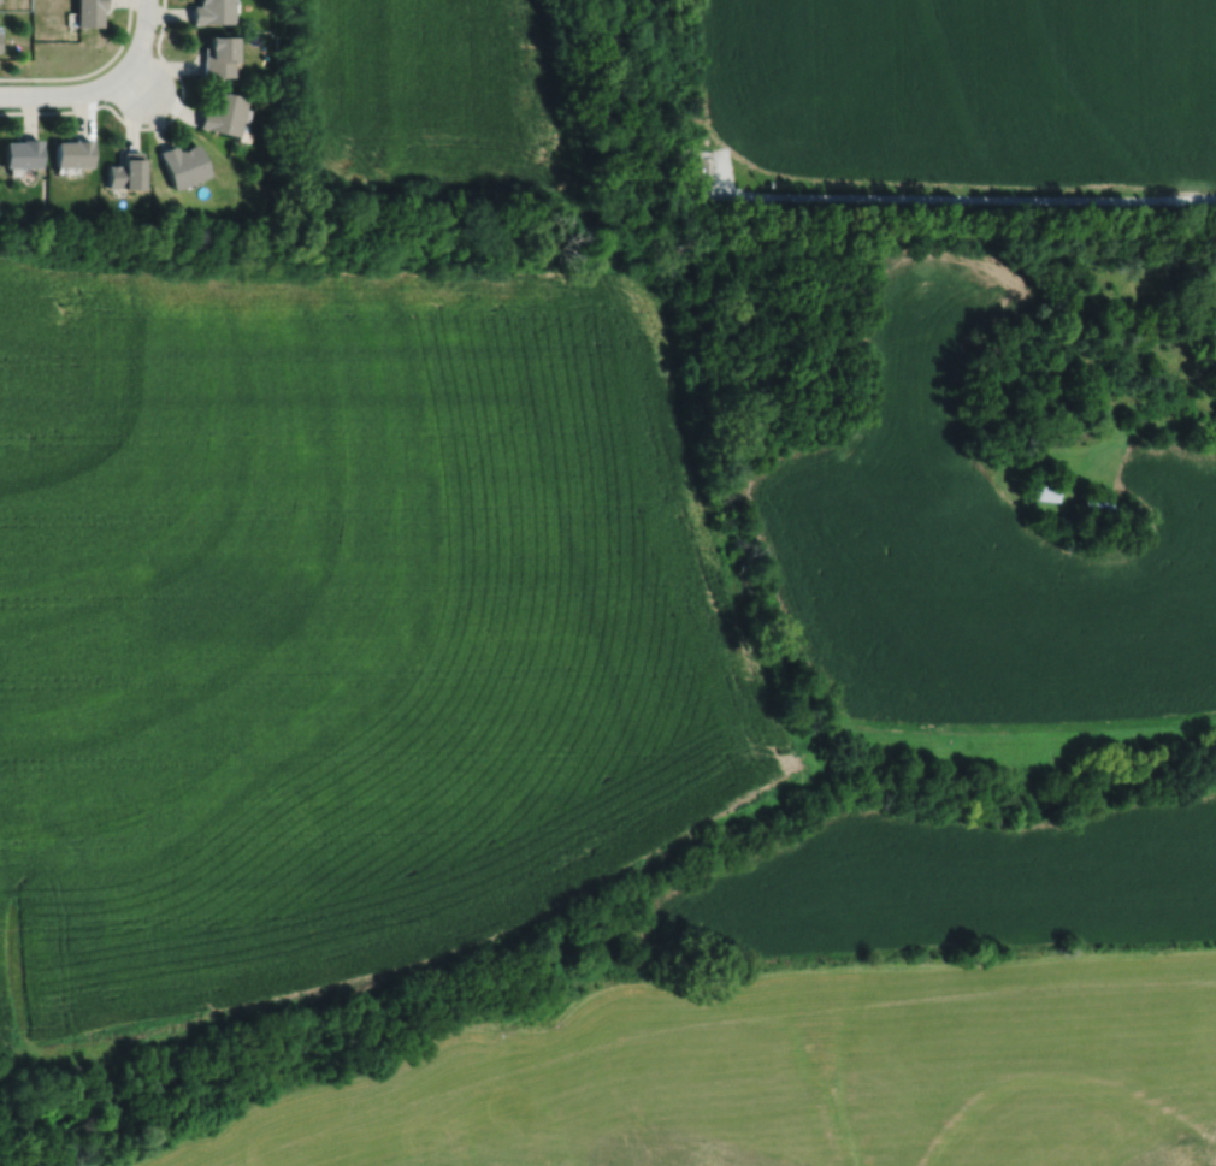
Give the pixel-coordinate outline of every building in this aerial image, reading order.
[(75,26),(100,26),(100,10),(102,10),(102,0),(75,0),(75,26)] [(195,5),(189,5),(189,24),(229,24),(229,0),(195,0),(195,5)] [(201,43),(201,75),(231,75),(231,57),(232,57),(234,30),(207,30),(207,43),(201,43)] [(201,107),(196,124),(235,132),(244,94),(207,85),(205,96),(207,97),(205,107),(201,107)] [(53,138),(53,164),(89,162),(88,135),(70,135),(70,138),(53,138)] [(2,138),(2,164),(37,164),(37,136),(18,136),(18,138),(2,138)] [(157,148),(172,187),(207,172),(194,140),(176,148),(173,142),(157,148)] [(122,149),(122,155),(120,155),(120,162),(106,162),(106,185),(141,185),(141,154),(140,154),(140,149),(122,149)] [(691,154),(691,173),(703,173),(703,154),(691,154)] [(1033,469),(1029,497),(1057,499),(1059,472),(1033,469)]
